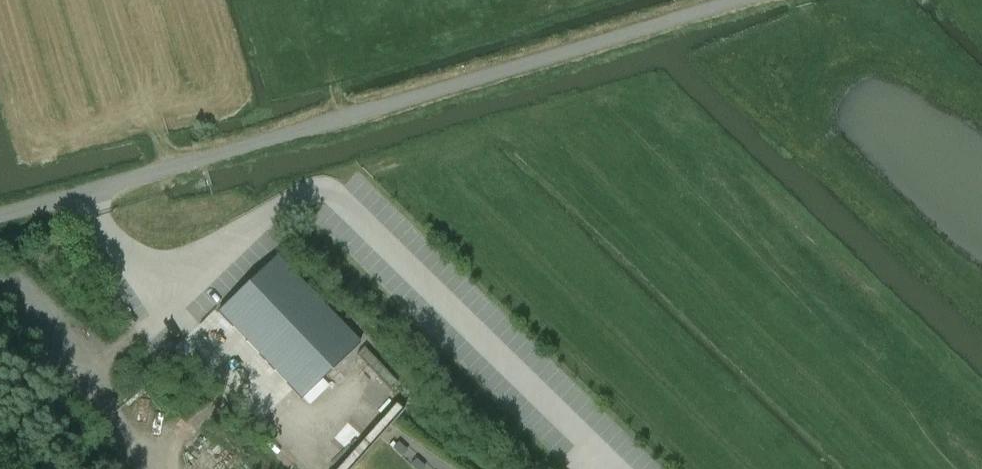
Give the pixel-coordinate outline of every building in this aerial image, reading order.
[(302,399),(360,344),(276,256),(219,311),(302,399)]
